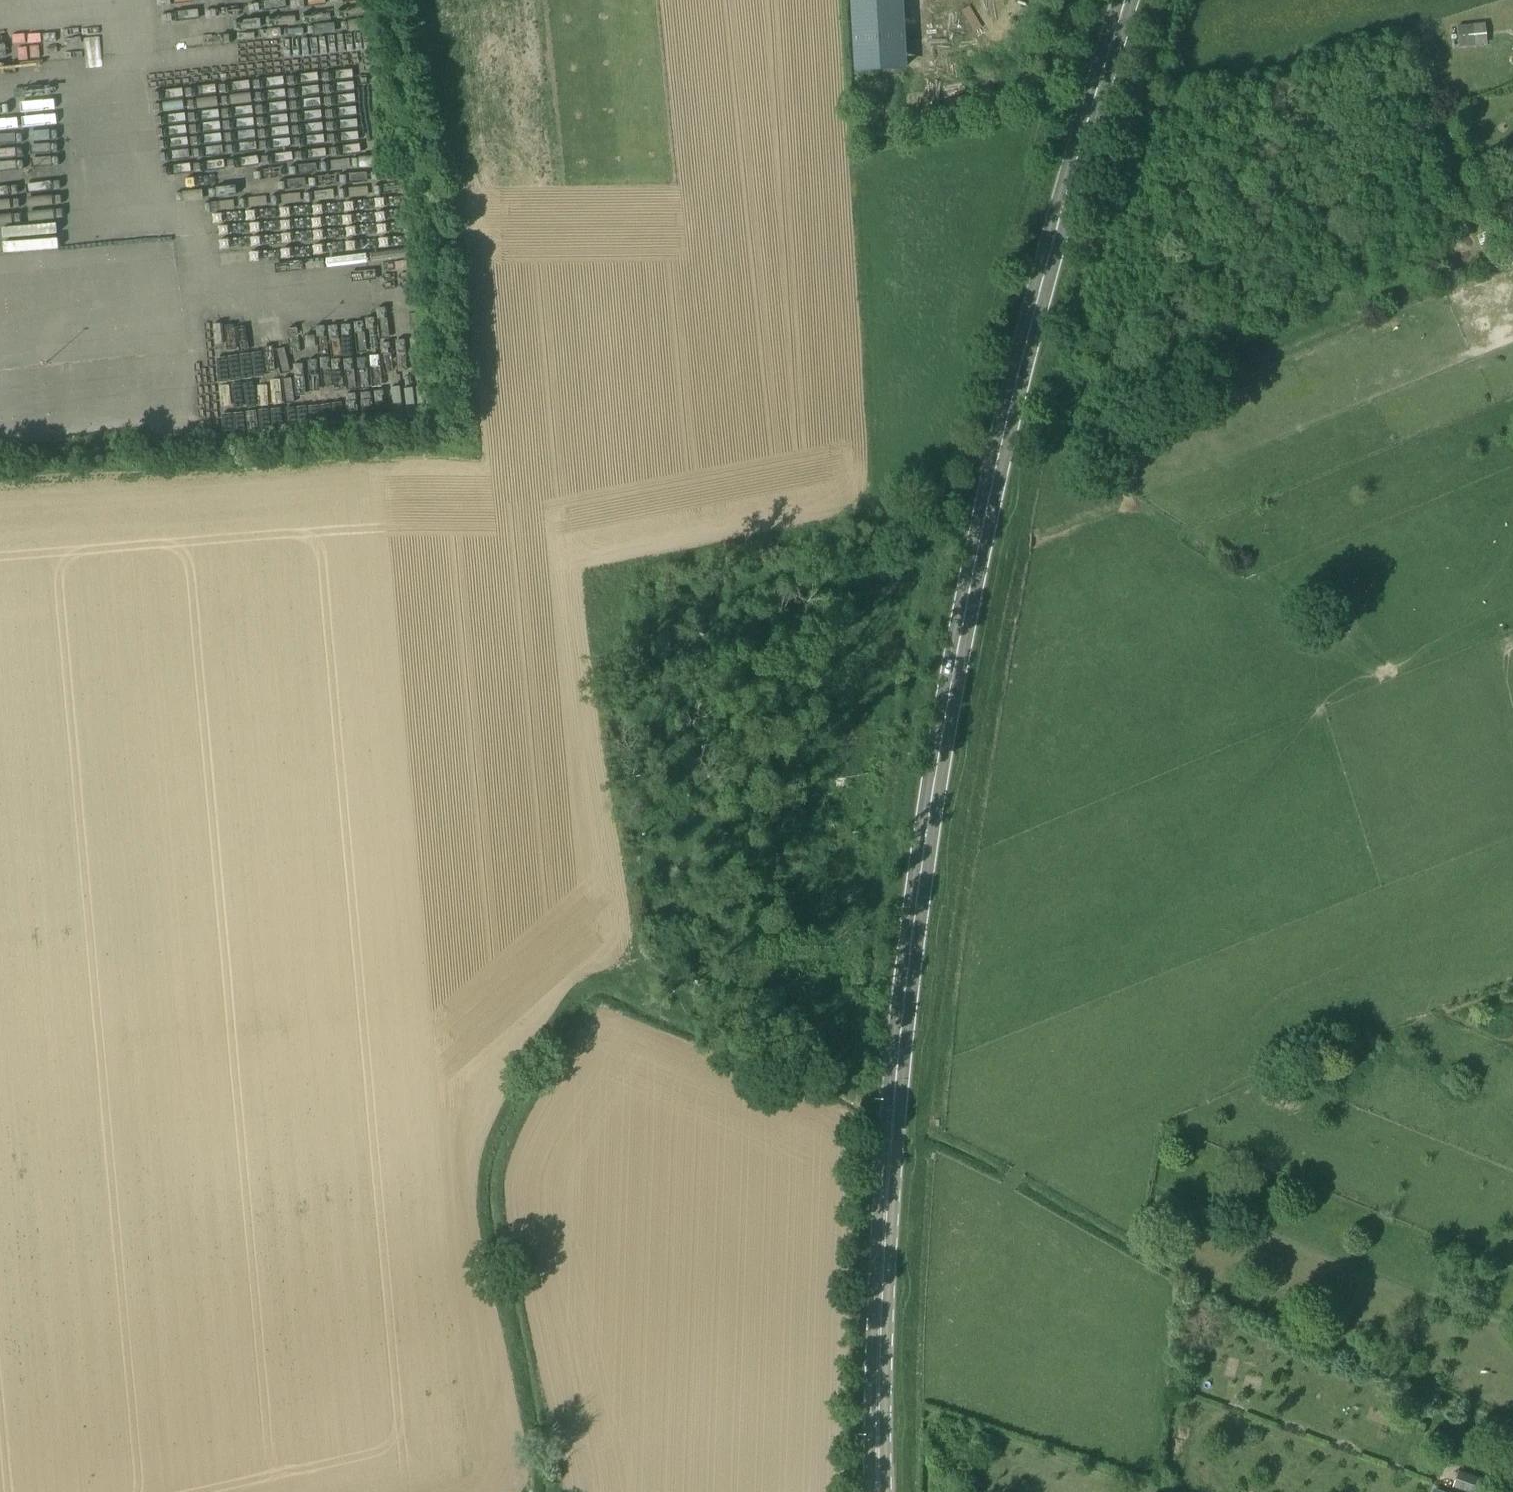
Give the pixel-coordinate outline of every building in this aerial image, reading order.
[(856,73),(907,71),(904,0),(852,0),(856,73)] [(1460,45),(1475,44),(1473,25),(1458,27),(1460,45)] [(1491,251),(1495,262),(1512,255),(1512,243),(1491,251)] [(16,395),(14,374),(0,375),(0,431),(9,430),(6,396),(16,395)] [(253,417),(223,422),(224,431),(254,426),(253,417)] [(1459,1471),(1453,1488),(1466,1491),(1478,1491),(1482,1479),(1459,1471)]
